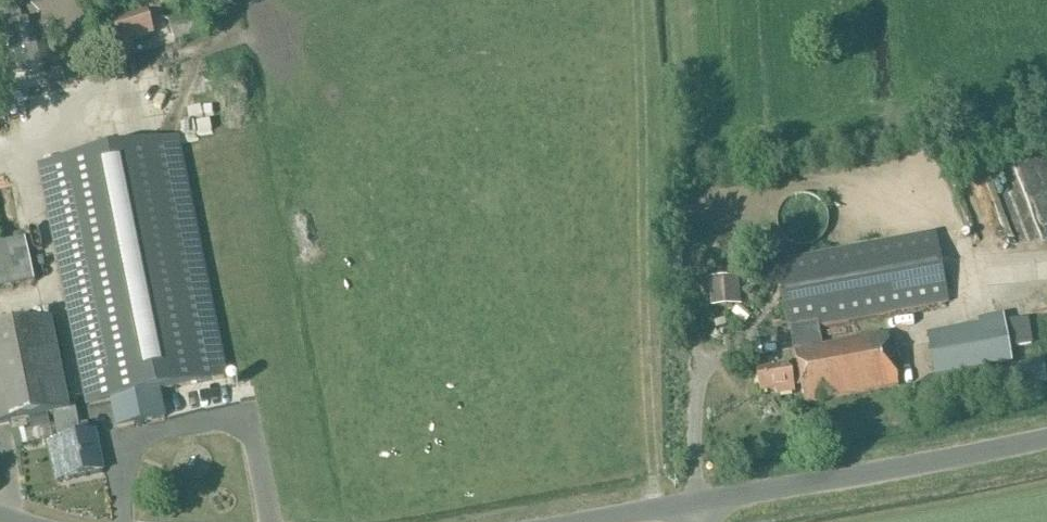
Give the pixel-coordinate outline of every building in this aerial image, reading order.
[(151,23),(164,19),(160,7),(112,22),(119,45),(154,34),(151,23)] [(192,13),(181,17),(168,20),(175,41),(200,33),(193,13),(192,13)] [(41,160),(42,165),(90,405),(111,401),(116,428),(164,418),(159,391),(227,378),(177,133),(41,160)] [(805,195),(801,195),(796,195),(792,196),(788,198),(784,201),(781,204),(778,207),(777,211),(775,216),(775,220),(775,225),(777,229),(778,233),(781,237),(784,240),(788,242),(792,244),(796,245),(801,246),(805,245),(809,244),(813,242),(817,240),(820,237),(823,233),(825,229),(826,225),(826,220),(826,216),(825,211),(823,207),(820,204),(817,200),(814,198),(809,196),(805,195)] [(777,262),(793,347),(794,352),(783,354),(784,367),(756,371),(759,392),(775,390),(776,395),(795,393),(793,384),(800,383),(804,403),(898,385),(888,333),(823,346),(819,327),(947,302),(935,233),(777,262)] [(35,284),(25,239),(0,245),(0,291),(35,284)] [(742,271),(709,273),(711,303),(743,301),(742,271)] [(1014,369),(1004,316),(978,321),(979,326),(926,336),(936,384),(1014,369)] [(47,415),(52,414),(58,440),(56,440),(64,479),(103,471),(95,432),(81,435),(75,408),(69,410),(51,319),(0,330),(0,425),(47,415)] [(726,326),(724,320),(714,323),(716,329),(726,326)] [(198,393),(166,397),(168,411),(199,406),(198,393)] [(196,512),(210,501),(202,490),(187,501),(196,512)]
